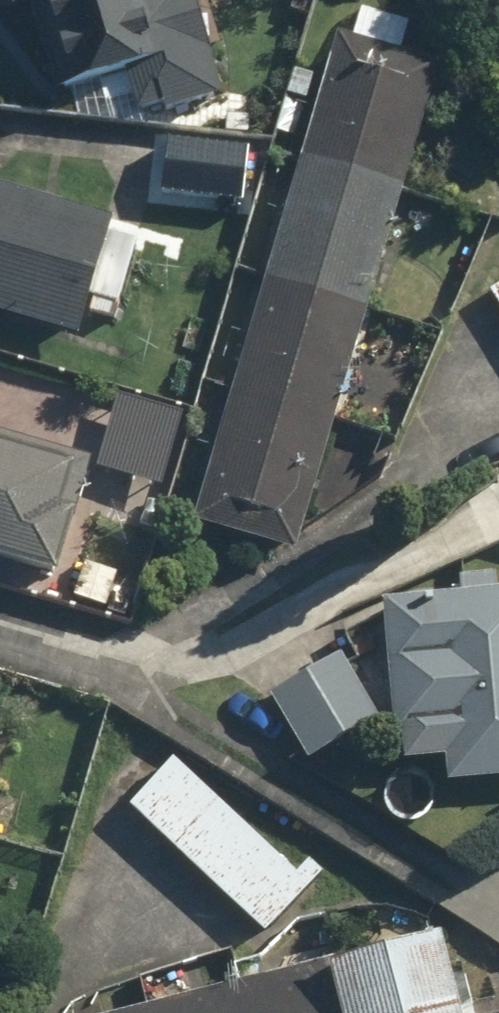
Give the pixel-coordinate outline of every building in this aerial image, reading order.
[(141,0),(23,0),(53,105),(212,60),(195,0),(142,0),(141,0)] [(352,41),(327,34),(184,522),(295,554),(438,66),(399,55),(408,24),(361,10),(352,41)] [(243,146),(167,144),(165,203),(241,205),(243,146)] [(138,247),(109,238),(112,228),(0,193),(0,314),(77,339),(85,315),(113,325),(138,247)] [(50,584),(67,521),(54,517),(66,476),(0,458),(0,570),(50,584)] [(492,608),(450,611),(449,599),(378,605),(388,737),(399,736),(401,765),(442,761),(444,787),(498,783),(498,596),(492,596),(492,608)] [(377,725),(337,659),(268,700),(307,766),(377,725)] [(294,875),(175,762),(129,810),(262,937),(320,876),(306,862),(294,875)] [(331,1012),(452,1012),(434,943),(321,973),(331,1012)] [(321,973),(318,963),(130,1012),(331,1012),(321,973)]
